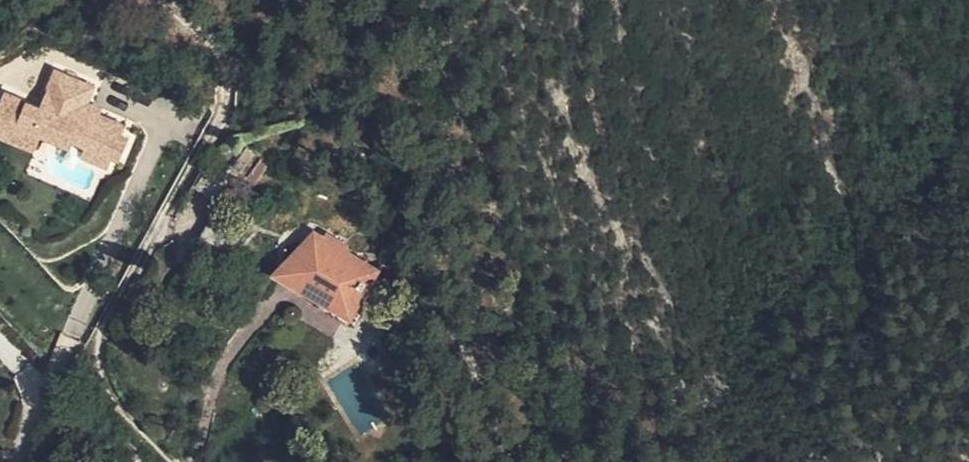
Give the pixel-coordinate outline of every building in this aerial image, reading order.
[(13,152),(21,136),(46,149),(51,142),(64,148),(60,157),(85,169),(91,158),(98,162),(106,142),(99,139),(103,128),(62,111),(70,90),(32,75),(17,113),(0,105),(0,146),(13,152)] [(354,276),(344,269),(326,256),(331,249),(308,234),(300,244),(284,243),(263,276),(329,318),(348,287),(354,276)]
